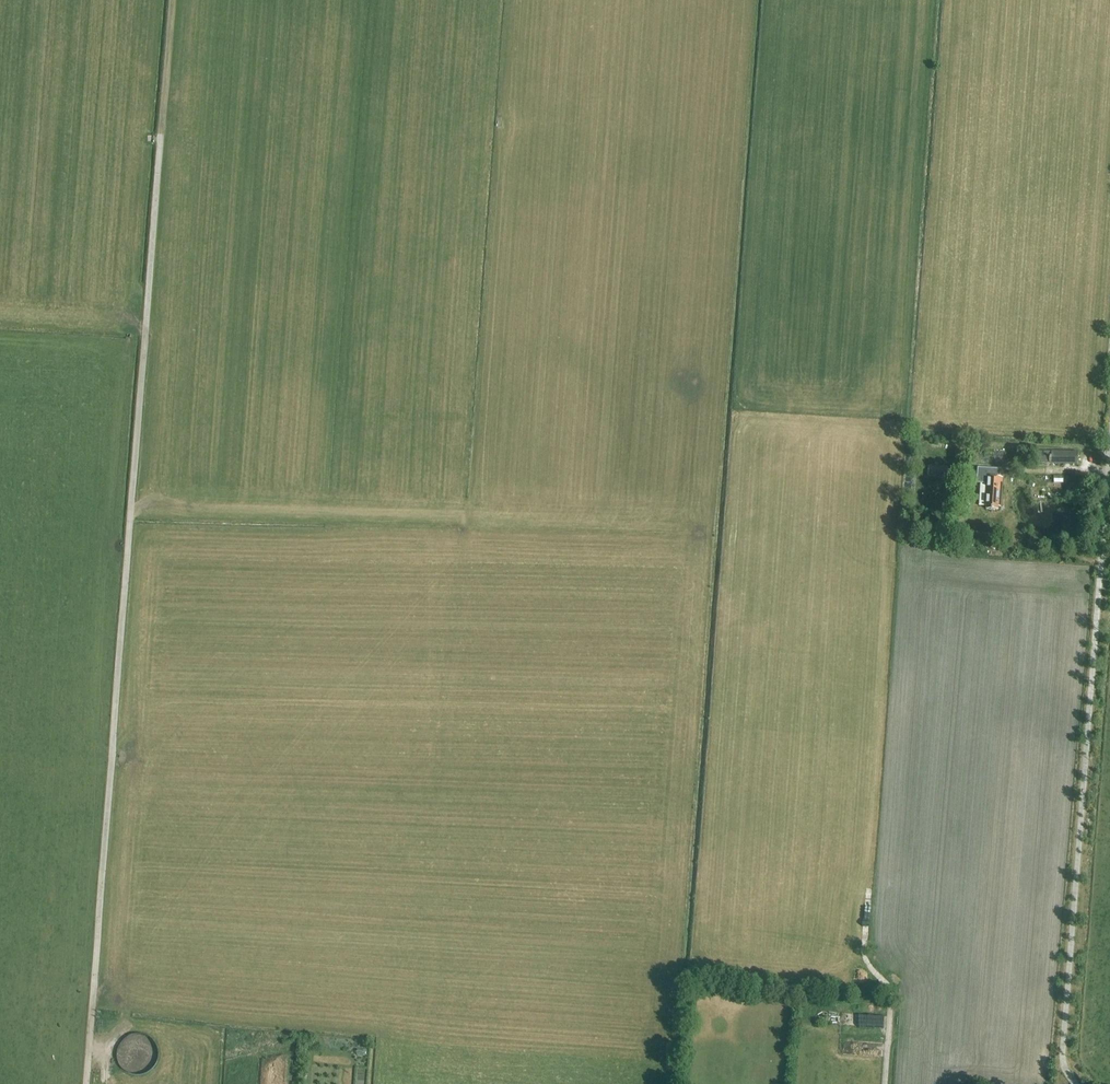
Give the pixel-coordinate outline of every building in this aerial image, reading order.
[(1038,465),(1077,466),(1078,453),(1038,453),(1038,465)] [(928,477),(947,479),(947,478),(951,478),(951,472),(947,471),(948,469),(929,467),(928,477)] [(1000,507),(1002,479),(985,478),(983,506),(1000,507)]
